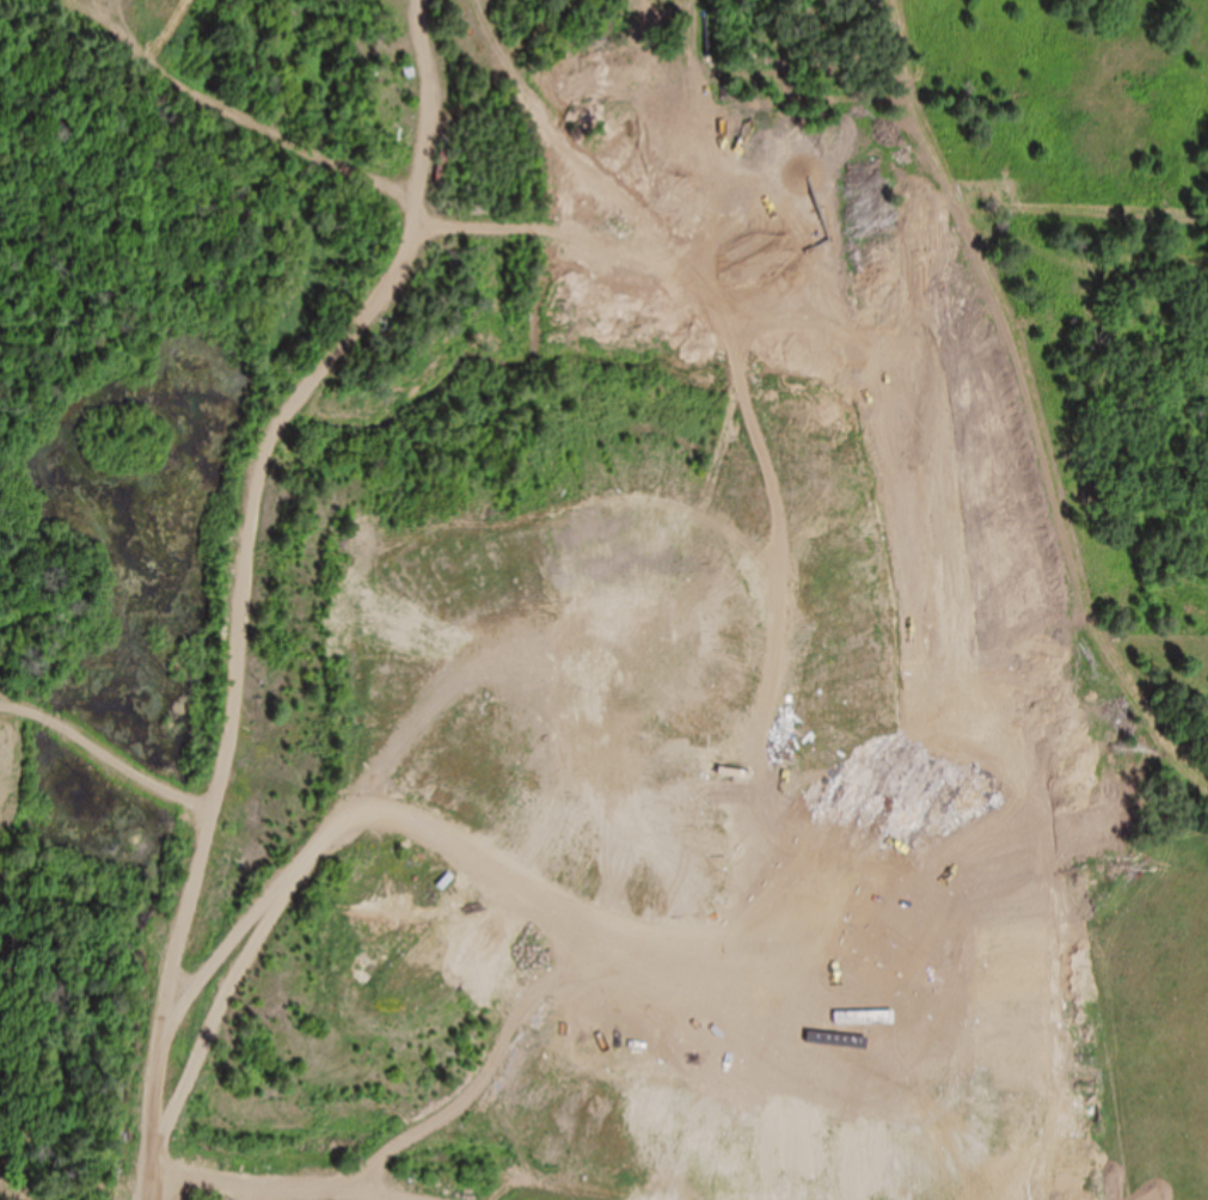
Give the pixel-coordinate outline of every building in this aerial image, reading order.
[(697,1196),(705,1193),(703,1186),(695,1189),(697,1196)]
